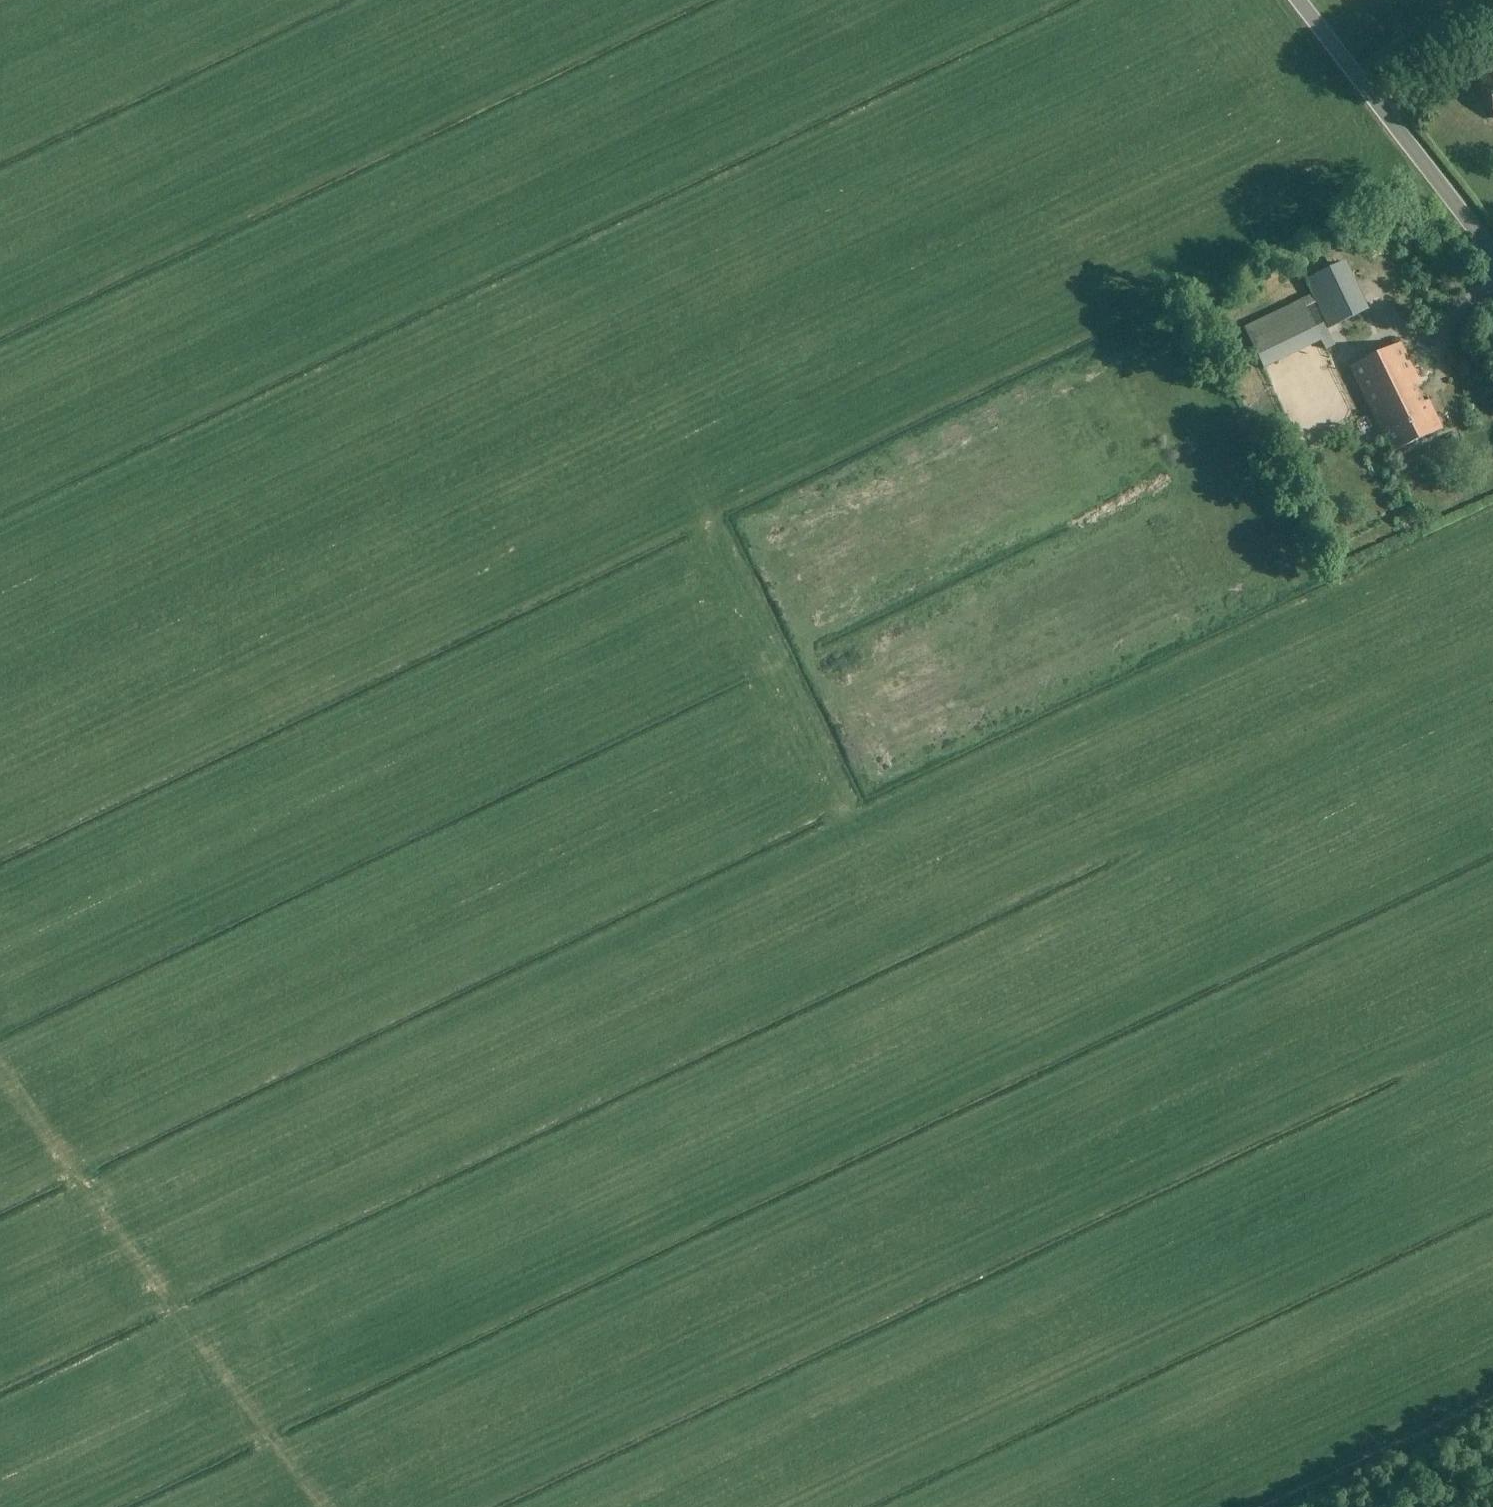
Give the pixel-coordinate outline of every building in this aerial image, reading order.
[(1414,61),(1407,65),(1410,70),(1417,66),(1414,61)] [(1492,108),(1492,75),(1481,80),(1492,108)] [(1312,294),(1243,327),(1263,367),(1321,339),(1318,334),(1359,314),(1337,266),(1306,281),(1312,294)] [(1402,345),(1351,369),(1392,453),(1442,429),(1429,401),(1424,403),(1417,389),(1422,386),(1402,345)]
